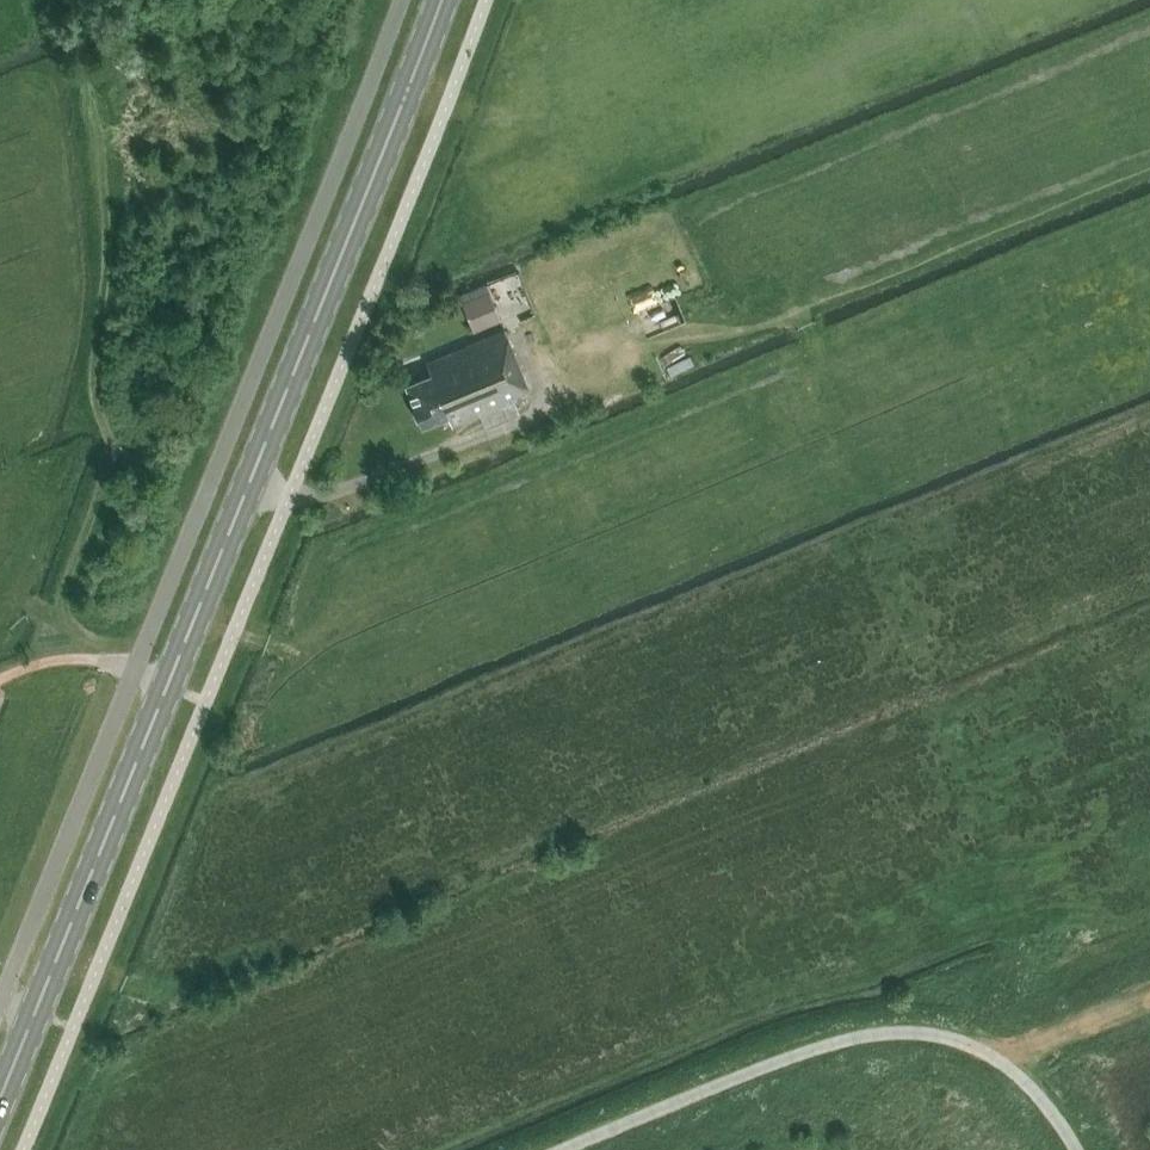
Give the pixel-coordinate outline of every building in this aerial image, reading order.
[(500,319),(489,289),(461,300),(473,330),(500,319)] [(479,413),(514,399),(530,393),(504,329),(425,361),(430,372),(405,382),(421,423),(446,413),(451,424),(479,413)]
